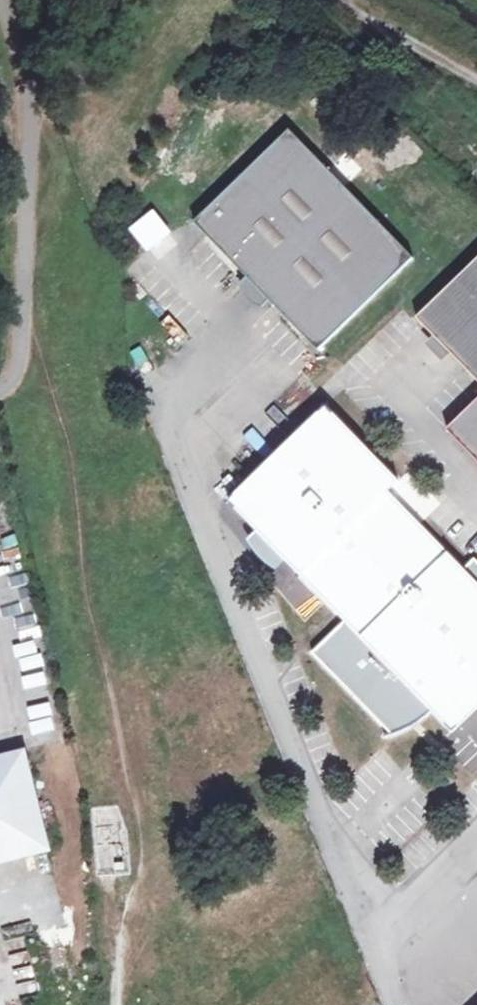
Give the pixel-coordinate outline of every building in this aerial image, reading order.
[(303,306),(382,227),(290,131),(195,224),(247,277),(271,302),(318,352),(333,337),(303,306)] [(413,260),(382,227),(303,306),(333,337),(413,260)] [(417,320),(476,382),(476,261),(417,320)] [(265,308),(271,302),(247,277),(242,283),(242,288),(242,292),(244,296),(248,301),(251,303),(255,306),(260,307),(265,308)] [(476,463),(476,403),(447,432),(476,463)] [(476,561),(466,572),(390,492),(400,483),(327,405),(235,500),(347,621),(394,671),(361,702),(392,734),(399,734),(405,732),(412,728),(410,722),(416,717),(421,723),(433,712),(453,733),(476,709),(476,562),(476,561)] [(347,621),(315,654),(361,702),(394,671),(347,621)] [(48,689),(27,690),(28,716),(49,715),(48,689)] [(410,722),(412,728),(421,723),(416,717),(410,722)] [(37,719),(14,724),(20,749),(43,744),(37,719)] [(20,853),(44,846),(21,753),(0,758),(0,858),(20,853)]
